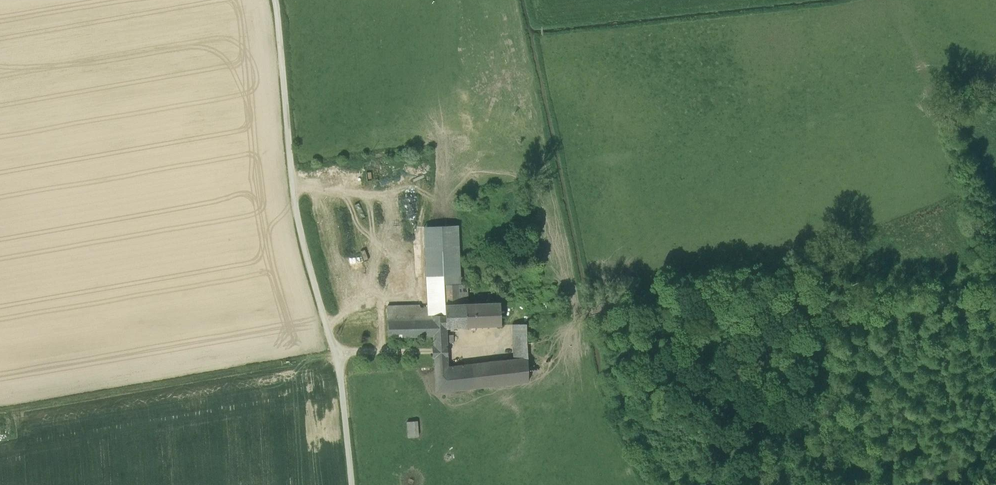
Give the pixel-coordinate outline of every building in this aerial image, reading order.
[(387,306),(388,320),(432,318),(432,315),(445,315),(445,305),(444,285),(460,284),(458,225),(424,226),(427,305),(387,306)] [(444,285),(445,305),(465,304),(467,304),(468,301),(467,284),(460,284),(444,285)] [(465,304),(466,327),(501,325),(500,302),(467,304),(465,304)] [(432,346),(432,348),(447,348),(446,327),(466,327),(465,304),(445,305),(445,315),(432,315),(432,318),(388,320),(388,338),(433,336),(434,346),(432,346)] [(512,324),(514,359),(527,358),(526,324),(512,324)] [(448,367),(447,355),(432,355),(432,358),(434,358),(436,392),(528,382),(527,358),(514,359),(448,367)] [(407,424),(408,438),(418,437),(417,423),(417,421),(407,422),(407,424)]
